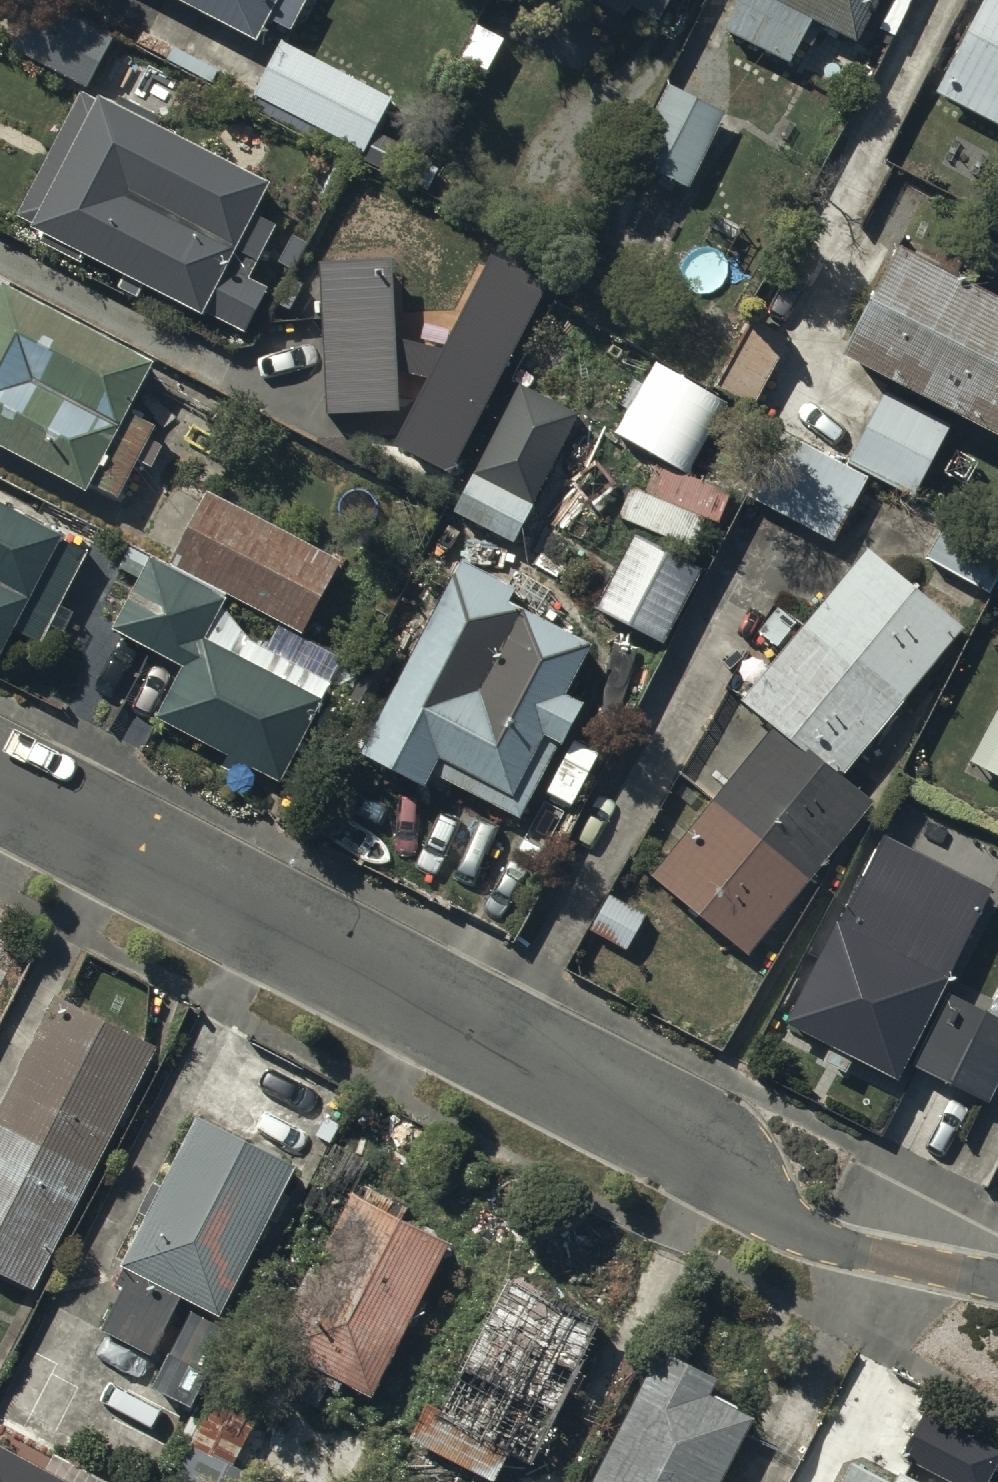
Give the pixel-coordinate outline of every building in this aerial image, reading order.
[(302,0),(192,0),(256,34),(266,16),(287,27),(302,0)] [(666,0),(598,0),(622,12),(627,2),(658,18),(666,0)] [(730,32),(795,66),(818,23),(856,43),(879,0),(748,0),(730,32)] [(941,96),(997,125),(997,0),(990,0),(941,96)] [(86,82),(106,44),(35,7),(15,45),(86,82)] [(391,100),(283,43),(255,97),(363,154),(391,100)] [(724,120),(674,93),(635,166),(686,192),(724,120)] [(267,187),(86,94),(22,217),(246,332),(268,291),(248,281),(276,228),(252,216),(267,187)] [(548,281),(498,255),(447,354),(398,341),(394,262),(323,265),(326,320),(330,416),(401,413),(399,369),(435,377),(401,445),(450,471),(548,281)] [(902,259),(850,361),(997,437),(997,308),(902,259)] [(0,292),(0,441),(120,502),(157,429),(126,413),(149,368),(0,292)] [(790,345),(755,325),(720,383),(755,404),(790,345)] [(513,543),(580,417),(524,388),(457,514),(513,543)] [(949,429),(887,398),(858,454),(920,486),(949,429)] [(834,542),(865,481),(802,448),(770,509),(834,542)] [(337,567),(210,501),(176,565),(303,632),(337,567)] [(0,509),(0,659),(16,628),(40,641),(86,555),(0,509)] [(946,519),(926,557),(988,591),(997,572),(997,546),(946,519)] [(696,573),(636,541),(598,613),(658,645),(696,573)] [(869,558),(807,632),(900,709),(962,634),(869,558)] [(193,666),(222,611),(226,603),(152,565),(120,628),(154,646),(193,666)] [(509,594),(465,572),(370,757),(428,787),(436,773),(525,818),(581,709),(560,698),(585,649),(503,607),(509,594)] [(222,611),(193,666),(166,718),(235,754),(229,766),(248,776),(254,764),(280,777),(328,684),(249,644),(222,611)] [(900,709),(807,632),(748,703),(779,730),(840,781),(900,709)] [(975,765),(997,776),(997,721),(975,765)] [(779,730),(716,806),(809,882),(871,806),(840,781),(779,730)] [(809,882),(716,806),(658,877),(751,953),(809,882)] [(992,893),(886,839),(790,1026),(895,1080),(992,893)] [(948,1000),(914,1067),(983,1101),(997,1071),(997,1025),(948,1000)] [(64,1002),(2,1122),(92,1168),(154,1049),(64,1002)] [(2,1122),(0,1125),(0,1269),(31,1286),(92,1168),(2,1122)] [(294,1177),(210,1133),(105,1333),(154,1359),(186,1299),(220,1317),(294,1177)] [(446,1252),(350,1204),(277,1351),(372,1399),(446,1252)] [(599,1328),(515,1286),(435,1446),(500,1478),(513,1453),(532,1463),(599,1328)] [(225,1342),(194,1326),(173,1366),(204,1382),(225,1342)] [(664,1337),(590,1481),(711,1481),(754,1398),(706,1374),(712,1362),(664,1337)] [(213,1396),(168,1481),(261,1481),(243,1472),(268,1424),(213,1396)] [(997,1436),(926,1400),(905,1440),(976,1476),(997,1436)] [(0,1452),(0,1481),(60,1481),(0,1452)] [(844,1453),(829,1481),(944,1481),(892,1454),(882,1473),(844,1453)]
